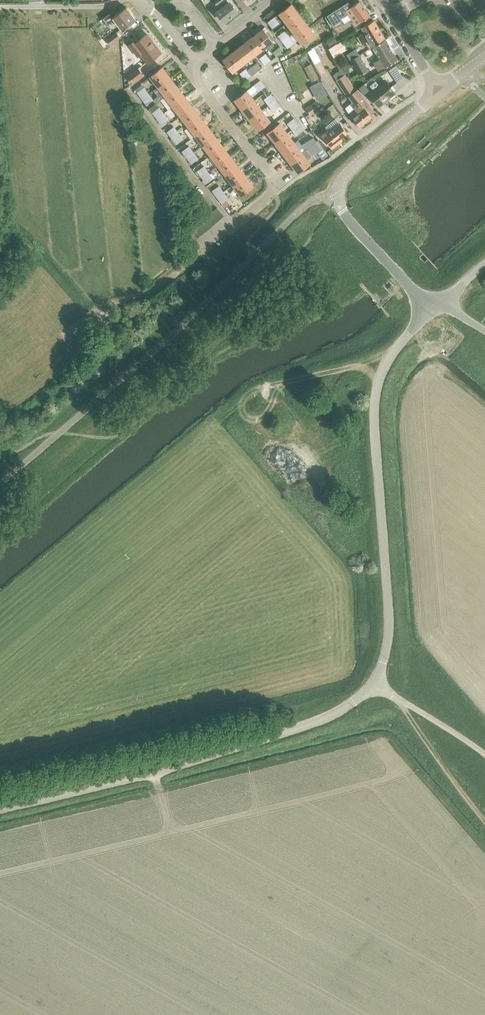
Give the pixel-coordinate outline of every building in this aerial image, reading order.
[(224,22),(237,12),(228,0),(220,0),(215,4),(219,9),(216,11),(224,22)] [(347,3),(327,15),(333,25),(341,20),(340,18),(349,13),(351,16),(354,13),(361,22),(369,15),(359,1),(350,7),(347,3)] [(279,13),(286,22),(298,13),(291,4),(279,13)] [(114,19),(121,29),(135,18),(126,6),(113,17),(110,13),(102,18),(107,25),(114,19)] [(286,22),(294,33),(306,24),(298,13),(286,22)] [(267,22),(272,28),(279,23),(274,16),(267,22)] [(371,44),(372,46),(385,39),(377,25),(374,20),(361,27),(364,32),(357,36),(362,44),(369,40),(371,44)] [(306,24),(294,33),(301,43),(314,34),(306,24)] [(262,29),(252,36),(262,48),(265,46),(267,49),(274,44),(272,41),(262,29)] [(278,35),(283,42),(289,36),(285,30),(278,35)] [(106,39),(110,45),(120,37),(116,32),(106,39)] [(140,54),(147,63),(161,52),(155,45),(154,45),(151,42),(152,41),(147,34),(136,42),(135,40),(129,45),(137,56),(140,54)] [(334,35),(325,40),(328,45),(337,40),(334,35)] [(252,36),(242,44),(253,56),(262,48),(252,36)] [(289,36),(283,42),(287,48),(294,42),(289,36)] [(471,42),(474,46),(482,40),(479,36),(471,42)] [(385,39),(372,46),(379,58),(373,62),(378,70),(384,67),(397,59),(388,44),(390,42),(387,38),(385,39)] [(329,47),(334,56),(347,49),(342,40),(329,47)] [(242,44),(233,51),(243,63),(253,56),(242,44)] [(276,56),(283,51),(280,47),(273,52),(276,56)] [(243,63),(233,51),(223,59),(232,71),(243,63)] [(271,60),(265,53),(259,58),(264,65),(271,60)] [(367,69),(359,55),(350,60),(359,74),(367,69)] [(252,63),(246,68),(251,75),(257,70),(252,63)] [(311,63),(304,67),(311,81),(319,77),(311,63)] [(150,76),(157,85),(169,76),(162,66),(150,76)] [(127,75),(132,83),(133,82),(143,75),(137,67),(127,75)] [(333,74),(337,79),(336,80),(347,96),(355,90),(344,74),(347,73),(343,67),(333,74)] [(251,75),(246,68),(239,73),(245,80),(251,75)] [(157,85),(164,95),(176,85),(169,76),(157,85)] [(253,85),(258,92),(265,86),(260,80),(253,85)] [(369,85),(373,89),(368,93),(378,106),(394,93),(385,80),(379,85),(375,80),(369,85)] [(364,84),(358,88),(363,94),(368,90),(364,84)] [(164,95),(172,104),(184,95),(176,85),(164,95)] [(137,92),(141,98),(148,92),(143,87),(137,92)] [(354,109),(349,113),(359,126),(371,116),(369,114),(374,111),(357,89),(351,94),(355,99),(349,104),(354,109)] [(234,99),(242,109),(254,100),(246,90),(234,99)] [(148,92),(141,98),(146,104),(153,99),(148,92)] [(264,99),(268,105),(275,100),(270,94),(264,99)] [(172,104),(180,115),(193,106),(184,95),(172,104)] [(242,109),(250,120),(262,110),(254,100),(242,109)] [(275,100),(268,105),(273,111),(280,106),(275,100)] [(306,108),(310,114),(320,108),(316,101),(306,108)] [(180,115),(187,125),(200,116),(193,106),(180,115)] [(152,112),(156,118),(163,113),(159,107),(152,112)] [(262,110),(250,120),(257,130),(269,120),(262,110)] [(163,113),(156,118),(161,124),(168,119),(163,113)] [(187,125),(194,134),(207,125),(200,116),(187,125)] [(287,123),(292,129),(299,125),(294,118),(287,123)] [(267,132),(274,142),(287,133),(279,123),(267,132)] [(321,135),(331,148),(342,139),(340,137),(347,132),(340,123),(329,132),(327,130),(321,135)] [(194,134),(203,145),(215,136),(207,125),(194,134)] [(299,125),(292,129),(296,135),(303,130),(299,125)] [(167,131),(172,138),(178,132),(173,126),(167,131)] [(178,132),(172,138),(176,144),(183,138),(178,132)] [(274,142),(282,153),(295,143),(287,133),(274,142)] [(203,145),(210,154),(222,145),(215,136),(203,145)] [(282,153),(290,163),(303,154),(302,153),(295,143),(282,153)] [(313,143),(307,149),(311,155),(318,150),(313,143)] [(210,154),(217,164),(229,155),(222,145),(210,154)] [(182,151),(186,157),(193,152),(188,146),(182,151)] [(303,154),(290,163),(297,172),(310,163),(307,159),(312,156),(311,155),(307,150),(302,153),(303,154)] [(193,152),(186,157),(191,163),(198,158),(193,152)] [(217,164),(225,174),(237,165),(229,155),(217,164)] [(197,170),(201,177),(208,171),(203,165),(197,170)] [(225,174),(233,185),(245,175),(237,165),(225,174)] [(208,171),(201,177),(206,183),(213,178),(208,171)] [(245,175),(233,185),(240,194),(252,185),(245,175)] [(212,190),(216,196),(223,190),(218,185),(212,190)] [(223,190),(216,196),(221,203),(228,197),(223,190)] [(217,207),(213,211),(219,219),(224,215),(217,207)] [(213,211),(209,214),(215,222),(219,219),(213,211)] [(209,214),(204,218),(211,226),(215,222),(209,214)] [(204,218),(200,221),(207,230),(211,226),(204,218)] [(200,221),(196,225),(203,233),(207,230),(200,221)] [(196,225),(192,229),(199,237),(203,233),(196,225)] [(192,229),(188,232),(195,240),(199,237),(192,229)]
